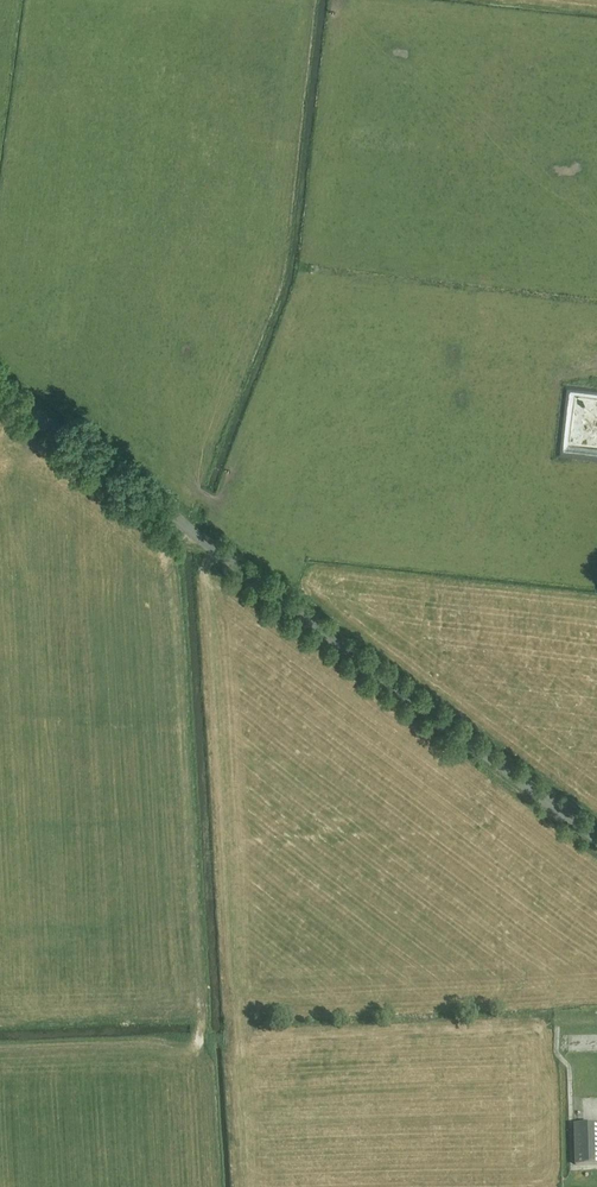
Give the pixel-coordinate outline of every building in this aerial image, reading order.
[(574,1125),(575,1166),(596,1165),(596,1125),(574,1125)]
